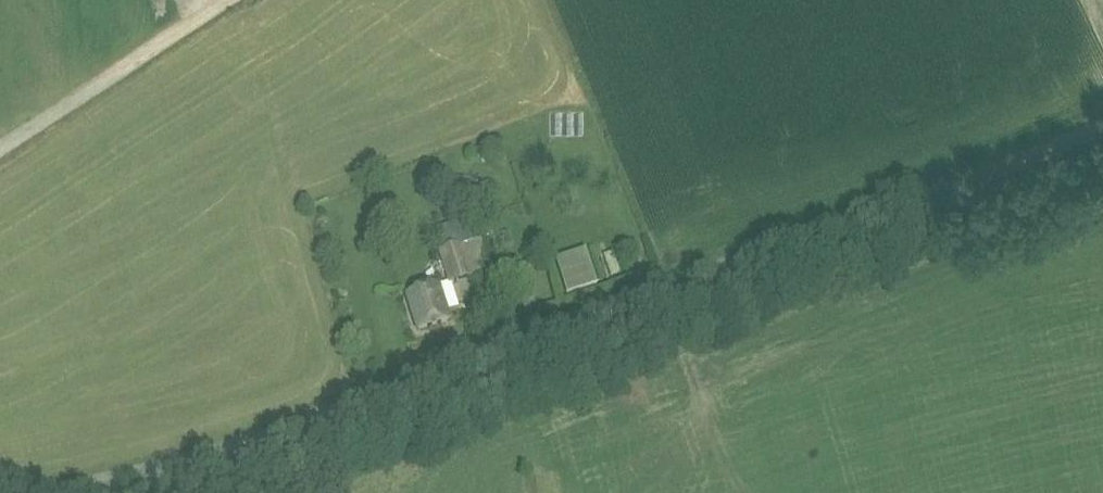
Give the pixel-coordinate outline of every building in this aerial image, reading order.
[(467,219),(432,230),(448,283),(472,276),(471,272),(490,267),(481,237),(473,239),(467,219)] [(571,285),(597,276),(586,243),(560,252),(571,285)] [(408,295),(418,328),(449,319),(439,285),(408,295)]
